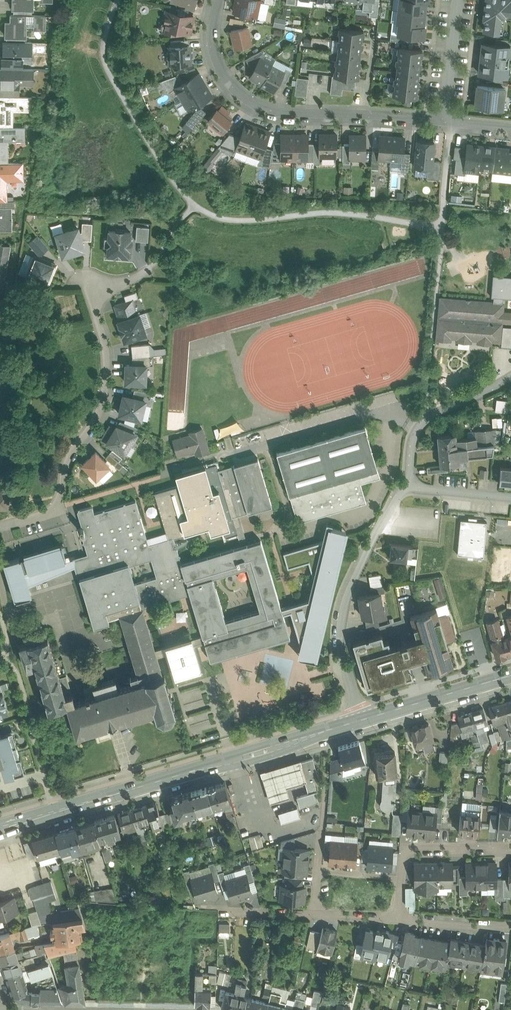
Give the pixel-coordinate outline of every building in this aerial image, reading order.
[(234,12),(242,14),(243,15),(247,15),(248,15),(257,16),(260,2),(260,0),(236,0),(234,12)] [(357,2),(356,8),(371,10),(373,0),(357,0),(357,2)] [(421,0),(400,0),(399,10),(425,13),(426,1),(421,0)] [(484,18),(485,18),(484,30),(502,32),(503,24),(504,16),(510,17),(510,0),(486,0),(484,18)] [(193,16),(175,13),(176,7),(171,6),(170,12),(167,11),(165,21),(167,22),(165,32),(177,34),(178,30),(190,33),(193,16)] [(425,13),(399,10),(397,22),(425,25),(423,25),(425,13)] [(14,14),(10,14),(10,23),(6,23),(6,35),(7,35),(25,36),(26,36),(26,25),(34,26),(34,28),(45,28),(46,15),(32,15),(14,14)] [(284,27),(285,17),(275,16),(274,26),(284,27)] [(425,25),(397,22),(397,23),(399,23),(398,34),(398,35),(409,36),(424,38),(425,25)] [(247,27),(231,31),(235,49),(251,45),(247,27)] [(364,31),(340,28),(339,33),(341,35),(340,40),(361,42),(361,37),(363,36),(364,31)] [(409,36),(398,35),(398,34),(391,33),(390,40),(408,42),(409,36)] [(340,40),(339,40),(338,45),(339,47),(339,52),(359,55),(360,49),(362,47),(362,43),(361,42),(340,40)] [(479,70),(507,73),(509,43),(482,40),(479,70)] [(25,41),(7,41),(4,41),(3,52),(6,52),(5,56),(15,57),(15,68),(22,69),(23,52),(32,52),(32,42),(25,41)] [(171,46),(169,46),(169,51),(167,51),(168,59),(170,59),(170,64),(177,63),(177,65),(178,65),(178,64),(183,64),(183,65),(184,65),(184,63),(191,63),(190,56),(191,56),(190,56),(190,52),(191,52),(191,51),(190,51),(190,45),(188,45),(171,46)] [(422,50),(399,47),(398,52),(399,54),(399,59),(419,62),(420,56),(422,55),(422,50)] [(261,50),(245,59),(249,65),(255,68),(260,58),(262,59),(264,55),(261,50)] [(359,55),(339,52),(338,58),(336,59),(336,64),(337,64),(358,67),(359,67),(360,62),(359,60),(359,55)] [(15,57),(5,56),(2,56),(2,68),(15,68),(15,57)] [(262,59),(260,58),(255,68),(250,77),(262,84),(272,65),(273,64),(262,59)] [(399,59),(397,59),(397,64),(398,66),(397,71),(418,74),(419,68),(420,67),(421,62),(419,62),(399,59)] [(358,67),(337,64),(337,69),(335,71),(334,76),(344,77),(356,78),(358,79),(359,74),(357,72),(358,67)] [(272,65),(262,84),(261,85),(274,92),(280,81),(284,72),(284,71),(272,65)] [(1,68),(1,76),(0,75),(0,91),(1,91),(1,90),(19,91),(19,81),(33,81),(33,69),(22,69),(15,68),(2,68),(1,68)] [(284,72),(280,81),(285,83),(292,71),(286,68),(284,71),(284,72)] [(418,74),(397,71),(397,77),(395,78),(394,83),(396,83),(416,86),(418,86),(419,81),(417,79),(418,74)] [(184,82),(175,87),(176,87),(182,98),(206,84),(199,73),(184,82)] [(178,74),(162,80),(169,91),(176,87),(175,87),(184,82),(179,74),(178,74)] [(416,86),(396,83),(395,89),(394,90),(393,95),(417,98),(417,93),(416,91),(416,86)] [(206,84),(182,98),(189,109),(212,95),(206,84)] [(475,105),(502,108),(504,88),(477,86),(475,105)] [(0,96),(0,105),(0,120),(13,120),(14,105),(22,105),(22,111),(32,111),(32,97),(18,96),(0,96)] [(199,106),(186,121),(193,127),(206,112),(199,106)] [(229,112),(222,106),(218,110),(217,109),(208,120),(222,132),(232,121),(226,116),(229,112)] [(258,127),(245,123),(240,137),(236,148),(237,149),(248,153),(258,127)] [(8,157),(8,139),(24,138),(24,127),(13,127),(0,127),(0,157),(8,157)] [(270,132),(258,127),(248,153),(260,157),(261,157),(265,146),(270,132)] [(230,133),(219,146),(223,149),(224,150),(235,154),(237,149),(236,148),(240,137),(230,133)] [(302,134),(301,135),(295,135),(294,159),(307,159),(308,143),(308,135),(306,134),(302,134)] [(336,134),(319,134),(319,146),(319,157),(320,157),(336,157),(336,134)] [(295,135),(282,135),(282,143),(281,159),(282,159),(294,159),(295,135)] [(366,135),(358,135),(358,136),(350,136),(349,145),(349,159),(350,159),(365,159),(366,135)] [(392,137),(380,136),(379,151),(379,159),(391,159),(392,137)] [(404,137),(392,137),(391,159),(390,165),(401,166),(402,160),(403,152),(404,137)] [(426,142),(425,139),(421,139),(419,141),(418,141),(415,166),(428,168),(432,168),(433,160),(434,142),(426,142)] [(282,143),(274,143),(273,149),(271,161),(282,161),(282,159),(281,159),(282,143)] [(481,145),(467,144),(466,157),(464,171),(465,171),(479,172),(479,168),(481,145)] [(495,147),(481,145),(479,168),(493,169),(495,147)] [(219,146),(209,159),(212,162),(223,149),(219,146)] [(273,149),(265,146),(261,157),(260,157),(258,163),(270,166),(271,161),(273,149)] [(495,147),(493,169),(492,171),(493,171),(492,179),(510,181),(510,167),(507,166),(509,152),(509,148),(495,147)] [(410,153),(403,152),(402,160),(401,166),(401,170),(408,171),(410,153)] [(460,156),(459,159),(456,159),(454,173),(465,174),(465,171),(464,171),(466,157),(460,156)] [(441,161),(433,160),(432,168),(428,168),(427,178),(439,179),(441,161)] [(0,163),(0,194),(5,193),(6,193),(6,175),(23,174),(22,163),(8,163),(0,163)] [(12,207),(1,207),(0,207),(0,231),(12,230),(12,207)] [(92,223),(83,223),(82,232),(79,233),(82,241),(85,240),(91,240),(92,223)] [(149,227),(137,226),(136,240),(148,241),(149,227)] [(78,228),(57,234),(63,256),(84,249),(82,241),(79,233),(78,228)] [(131,233),(109,231),(109,239),(107,238),(106,247),(108,247),(107,255),(129,256),(130,249),(132,249),(132,240),(130,240),(131,233)] [(38,236),(29,243),(33,248),(42,241),(38,236)] [(42,241),(33,248),(40,256),(48,248),(42,241)] [(0,244),(0,253),(9,254),(10,246),(0,244)] [(4,280),(9,254),(0,253),(0,279),(4,280)] [(56,264),(35,256),(27,276),(27,286),(37,286),(37,281),(47,285),(56,264)] [(62,288),(63,307),(84,306),(83,287),(62,288)] [(136,292),(124,296),(126,301),(132,299),(132,300),(138,298),(136,292)] [(503,303),(441,298),(437,336),(500,341),(501,330),(501,326),(502,321),(503,312),(503,303)] [(126,301),(115,305),(120,321),(137,315),(132,300),(132,299),(126,301)] [(32,306),(27,300),(26,301),(25,301),(24,301),(23,302),(23,303),(22,304),(27,310),(32,306)] [(503,312),(502,321),(510,322),(510,313),(503,312)] [(120,321),(118,321),(120,328),(119,328),(119,330),(121,329),(122,333),(120,334),(121,335),(122,335),(124,341),(146,334),(140,314),(137,315),(120,321)] [(503,326),(503,327),(501,327),(501,326),(501,330),(503,330),(501,346),(510,347),(510,327),(503,326)] [(132,346),(133,357),(150,356),(149,344),(132,346)] [(150,356),(133,357),(132,364),(146,365),(146,366),(150,366),(150,356)] [(132,364),(126,364),(126,382),(146,383),(146,366),(146,365),(132,364)] [(407,387),(396,390),(399,401),(410,398),(407,387)] [(124,395),(119,414),(141,419),(145,400),(124,395)] [(509,401),(497,399),(495,411),(508,412),(509,401)] [(0,404),(0,408),(1,419),(5,419),(5,411),(10,411),(10,404),(0,404)] [(491,417),(491,426),(501,425),(501,416),(491,417)] [(110,426),(102,439),(127,454),(138,435),(117,426),(115,428),(110,426)] [(365,426),(277,452),(289,494),(298,522),(366,502),(361,483),(380,477),(378,468),(365,426)] [(202,428),(190,432),(190,435),(173,440),(178,456),(195,451),(197,455),(209,451),(202,428)] [(496,429),(475,431),(476,437),(477,445),(494,444),(496,429)] [(455,435),(438,436),(439,449),(456,447),(477,445),(476,437),(456,439),(455,435)] [(477,445),(456,447),(457,452),(462,452),(462,454),(472,453),(472,456),(493,454),(494,444),(477,445)] [(456,447),(439,449),(441,465),(458,464),(457,452),(456,447)] [(119,461),(123,455),(113,449),(106,459),(125,471),(128,467),(119,461)] [(96,452),(83,464),(96,478),(109,466),(96,452)] [(88,553),(88,555),(74,559),(85,596),(94,626),(109,621),(108,618),(120,615),(142,608),(190,593),(203,636),(205,642),(210,659),(227,654),(290,635),(283,612),(290,610),(302,648),(301,648),(299,656),(315,660),(345,534),(323,541),(283,553),(288,568),(309,562),(313,578),(308,600),(281,608),(261,540),(247,544),(241,546),(181,563),(174,538),(185,534),(185,533),(208,526),(211,533),(223,530),(226,537),(237,534),(238,536),(233,517),(239,515),(272,505),(258,458),(218,470),(216,464),(206,467),(205,466),(176,475),(179,485),(154,492),(166,532),(147,538),(136,501),(94,513),(92,507),(91,506),(78,510),(77,511),(82,526),(81,527),(80,527),(80,528),(88,553)] [(501,467),(502,466),(501,466),(499,483),(500,483),(505,483),(505,485),(510,485),(510,468),(501,467)] [(8,508),(8,491),(0,491),(0,508),(8,508)] [(233,517),(238,536),(241,546),(247,544),(239,515),(233,517)] [(458,519),(456,555),(484,556),(485,520),(458,519)] [(323,541),(345,534),(346,531),(332,527),(332,525),(327,524),(323,541)] [(19,557),(5,562),(17,600),(31,595),(27,583),(52,572),(49,563),(66,558),(62,544),(24,556),(24,557),(19,559),(19,557)] [(418,547),(392,544),(390,558),(406,560),(406,556),(417,557),(418,547)] [(84,596),(85,596),(74,559),(88,555),(88,553),(72,558),(74,563),(84,596)] [(49,563),(52,572),(74,563),(72,558),(72,557),(66,558),(49,563)] [(380,574),(369,576),(371,588),(382,586),(380,574)] [(441,579),(435,580),(440,595),(445,594),(441,579)] [(372,594),(359,596),(363,617),(365,616),(377,614),(383,613),(380,593),(380,592),(372,594)] [(142,608),(120,615),(138,674),(130,676),(132,684),(140,681),(162,675),(157,657),(155,650),(142,608)] [(436,609),(410,617),(417,639),(422,656),(423,659),(427,674),(453,666),(446,642),(453,640),(454,637),(448,616),(445,614),(439,616),(436,609)] [(377,614),(365,616),(367,630),(379,626),(377,614)] [(498,619),(488,622),(493,641),(503,638),(498,619)] [(366,638),(353,642),(367,689),(380,686),(380,684),(382,684),(383,685),(413,676),(410,663),(409,660),(422,656),(417,639),(391,647),(389,639),(384,641),(381,633),(369,637),(369,639),(366,639),(366,638)] [(203,636),(192,639),(194,646),(205,642),(203,636)] [(36,666),(49,709),(61,705),(68,703),(65,694),(48,637),(29,643),(36,666)] [(492,642),(497,658),(506,655),(510,654),(510,649),(508,637),(503,638),(493,641),(492,642)] [(168,654),(176,678),(201,670),(194,646),(192,639),(166,646),(168,654)] [(27,668),(36,666),(29,643),(20,645),(27,668)] [(168,654),(166,646),(155,650),(157,657),(168,654)] [(157,718),(164,721),(172,719),(175,712),(164,674),(162,675),(140,681),(150,712),(155,710),(157,718)] [(84,686),(87,697),(118,688),(115,679),(94,686),(93,683),(84,686)] [(113,723),(150,712),(140,681),(132,684),(118,688),(87,697),(75,701),(68,703),(69,708),(72,718),(75,727),(77,734),(113,723)] [(72,692),(65,694),(68,703),(75,701),(72,692)] [(2,712),(2,714),(9,712),(6,704),(5,701),(3,693),(0,694),(0,713),(2,712)] [(501,703),(506,718),(510,734),(510,700),(501,703)] [(501,703),(489,707),(493,722),(498,721),(503,739),(506,738),(510,737),(510,734),(506,718),(501,703)] [(485,730),(484,730),(483,725),(488,724),(483,708),(471,712),(479,740),(480,744),(488,741),(485,730)] [(479,740),(471,712),(458,716),(463,731),(468,730),(470,735),(472,735),(474,742),(479,740)] [(72,718),(66,720),(68,729),(75,727),(72,718)] [(457,723),(451,724),(450,735),(451,735),(454,736),(461,734),(457,723)] [(429,724),(421,726),(422,727),(419,728),(418,727),(417,726),(413,727),(412,729),(412,730),(416,746),(417,746),(418,751),(435,746),(433,742),(434,742),(429,724)] [(26,772),(12,730),(0,734),(0,765),(2,765),(6,778),(26,772)] [(359,741),(338,747),(342,757),(344,766),(351,764),(352,769),(361,766),(359,761),(365,760),(359,741)] [(488,741),(480,744),(481,746),(482,749),(482,750),(490,745),(488,741)] [(392,750),(386,751),(386,752),(375,753),(377,775),(385,775),(383,800),(393,801),(393,802),(395,802),(395,800),(397,774),(397,773),(395,751),(392,751),(392,750)] [(448,753),(441,752),(440,760),(447,761),(448,753)] [(342,757),(331,760),(330,778),(342,779),(342,767),(344,766),(342,757)] [(301,762),(299,762),(305,781),(308,793),(315,791),(317,790),(314,780),(319,779),(313,758),(301,762)] [(305,781),(299,762),(301,762),(300,760),(261,772),(270,802),(290,796),(287,787),(305,781)] [(225,782),(215,785),(215,784),(207,787),(213,807),(225,804),(225,806),(228,805),(229,808),(225,809),(229,821),(236,819),(225,782)] [(475,795),(486,797),(488,788),(477,785),(475,795)] [(207,787),(200,789),(191,792),(197,812),(209,808),(210,813),(214,812),(213,807),(207,787)] [(308,793),(297,796),(300,806),(318,801),(315,791),(308,793)] [(191,792),(172,798),(175,806),(171,808),(175,821),(183,818),(183,816),(197,812),(191,792)] [(156,802),(146,805),(151,821),(153,829),(163,826),(160,815),(156,802)] [(143,828),(141,828),(140,824),(151,821),(146,805),(131,810),(135,826),(137,832),(139,839),(146,837),(143,828)] [(297,807),(279,812),(281,822),(300,817),(297,807)] [(466,809),(465,815),(461,814),(459,832),(479,834),(481,810),(466,809)] [(131,810),(118,814),(123,829),(120,830),(121,834),(122,837),(129,835),(127,828),(135,826),(131,810)] [(422,812),(408,810),(406,833),(411,834),(413,832),(416,835),(420,836),(422,812)] [(500,811),(498,831),(510,833),(510,812),(500,811)] [(436,813),(422,812),(420,836),(424,836),(428,833),(429,835),(434,836),(436,821),(436,813)] [(165,813),(160,815),(163,826),(169,824),(165,813)] [(115,815),(94,821),(100,840),(107,838),(108,841),(115,839),(114,836),(121,834),(120,830),(115,815)] [(236,819),(229,821),(232,831),(239,828),(236,819)] [(94,821),(75,827),(81,849),(82,849),(101,844),(100,840),(94,821)] [(75,827),(56,832),(61,851),(72,848),(73,851),(81,849),(75,827)] [(56,832),(33,839),(38,854),(38,856),(55,851),(58,859),(63,857),(61,851),(56,832)] [(137,832),(131,834),(133,841),(139,839),(137,832)] [(260,834),(249,838),(252,849),(263,846),(260,834)] [(146,837),(139,839),(141,845),(148,843),(146,837)] [(295,837),(281,841),(281,847),(285,848),(285,847),(295,848),(295,837)] [(33,839),(24,842),(29,857),(38,854),(33,839)] [(344,842),(331,841),(330,851),(329,863),(342,864),(344,842)] [(357,843),(344,842),(342,864),(355,865),(356,853),(357,843)] [(379,868),(381,845),(369,845),(367,867),(379,868)] [(393,846),(381,845),(379,868),(392,869),(393,846)] [(109,847),(102,849),(106,860),(112,858),(109,847)] [(295,848),(285,847),(285,848),(284,859),(308,861),(309,849),(295,848)] [(308,861),(284,859),(283,871),(285,871),(303,873),(307,873),(308,861)] [(214,862),(208,864),(211,873),(212,873),(214,881),(220,879),(218,873),(214,862)] [(496,878),(496,862),(481,863),(481,887),(482,887),(482,884),(486,884),(489,886),(495,886),(496,886),(496,878)] [(437,863),(415,863),(415,887),(415,888),(415,889),(437,889),(437,885),(437,863)] [(452,863),(437,863),(437,885),(452,885),(452,883),(452,865),(452,863)] [(481,863),(466,863),(466,876),(466,887),(467,887),(481,887),(481,863)] [(189,869),(183,871),(188,889),(194,887),(192,879),(189,869)] [(223,871),(218,873),(220,879),(223,890),(229,888),(226,880),(223,871)] [(211,873),(202,876),(208,897),(210,896),(215,899),(218,894),(214,881),(212,873),(211,873)] [(246,874),(236,877),(243,898),(245,897),(250,900),(253,895),(246,874)] [(208,897),(202,876),(192,879),(194,887),(198,900),(208,897)] [(466,887),(466,876),(459,876),(459,883),(459,894),(467,894),(467,887),(466,887)] [(236,877),(226,880),(229,888),(233,901),(243,898),(236,877)] [(302,879),(284,877),(283,885),(301,887),(302,879)] [(503,878),(496,878),(496,886),(495,886),(495,896),(503,896),(503,878)] [(51,881),(38,885),(41,896),(46,895),(55,892),(51,881)] [(38,885),(30,888),(29,889),(29,890),(32,899),(34,899),(41,896),(38,885)] [(283,885),(281,885),(280,900),(303,902),(304,895),(305,895),(305,887),(301,887),(283,885)] [(415,888),(415,887),(405,887),(405,905),(409,905),(409,911),(415,911),(415,889),(415,888)] [(114,888),(94,890),(97,901),(118,903),(114,888)] [(55,892),(46,895),(48,900),(49,900),(56,898),(55,892)] [(41,896),(34,899),(42,923),(53,922),(51,912),(50,906),(49,900),(48,900),(46,895),(41,896)] [(0,902),(0,917),(18,911),(13,897),(0,902)] [(51,912),(53,922),(83,917),(79,908),(51,912)] [(83,917),(53,922),(56,941),(75,938),(82,937),(81,928),(86,927),(83,917)] [(0,935),(0,952),(15,948),(12,938),(18,936),(19,939),(21,938),(21,939),(29,937),(25,927),(0,935)] [(337,931),(322,927),(317,948),(332,952),(337,931)] [(392,934),(365,928),(359,957),(386,963),(392,934)] [(414,933),(406,931),(399,960),(413,963),(413,961),(419,936),(413,935),(414,933)] [(450,942),(419,936),(413,961),(446,967),(447,960),(450,942)] [(56,941),(44,943),(47,951),(49,957),(64,952),(66,952),(76,949),(77,949),(75,938),(56,941)] [(493,942),(487,941),(487,938),(486,938),(485,945),(481,967),(480,972),(481,972),(481,969),(491,971),(491,970),(502,971),(506,941),(505,944),(499,943),(499,939),(494,938),(493,942)] [(485,945),(450,939),(450,942),(447,960),(481,967),(485,945)] [(44,943),(35,944),(38,954),(47,951),(44,943)] [(0,952),(0,956),(2,963),(18,959),(15,948),(0,952)] [(66,952),(64,952),(65,965),(79,963),(76,949),(66,952)] [(18,959),(2,963),(6,974),(22,970),(28,968),(32,967),(27,957),(25,958),(19,959),(18,959)] [(32,967),(28,968),(32,979),(37,977),(52,972),(48,962),(32,967)] [(79,963),(65,965),(68,982),(59,985),(65,1002),(85,1003),(79,963)] [(22,970),(6,974),(13,995),(29,992),(22,970)] [(231,974),(219,971),(217,982),(228,985),(231,974)] [(52,972),(37,977),(42,992),(57,987),(52,972)] [(211,988),(200,987),(200,984),(201,984),(202,984),(202,973),(195,973),(194,1005),(210,1006),(211,988)] [(251,998),(248,1009),(266,1009),(270,992),(271,992),(271,989),(273,984),(266,982),(262,996),(266,997),(265,1001),(251,998)] [(225,991),(221,1008),(231,1009),(235,1009),(239,995),(241,984),(237,983),(234,993),(225,991)] [(507,984),(501,983),(499,1001),(504,1002),(507,984)] [(251,998),(243,996),(246,985),(241,984),(239,995),(235,1009),(248,1009),(251,998)] [(42,992),(45,1002),(63,1002),(57,987),(42,992)] [(322,992),(314,990),(311,1005),(317,1006),(318,1002),(319,1002),(322,992)] [(42,992),(29,992),(13,995),(16,999),(19,1000),(22,1001),(31,1001),(31,1002),(45,1002),(42,992)] [(270,992),(266,1009),(284,1009),(285,1006),(286,1002),(280,1000),(281,995),(271,992),(270,992)] [(329,994),(324,992),(321,1003),(326,1004),(329,994)] [(285,1006),(284,1009),(297,1009),(300,998),(295,997),(294,1004),(295,1004),(294,1008),(285,1006)]
